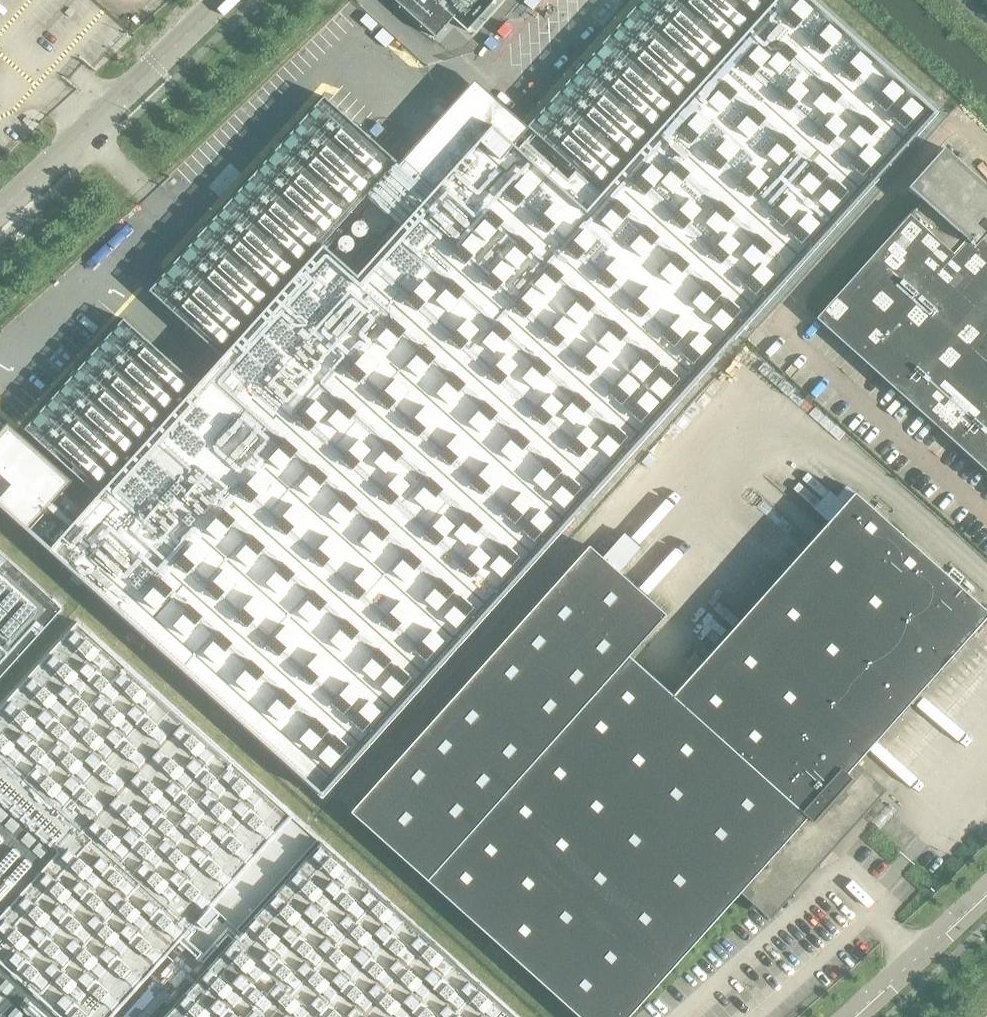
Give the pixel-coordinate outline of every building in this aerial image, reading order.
[(0,430),(0,515),(23,536),(27,531),(321,796),(733,340),(732,339),(936,112),(942,106),(845,18),(824,0),(544,0),(514,34),(479,74),(464,90),(387,176),(367,198),(401,228),(357,276),(349,269),(350,264),(350,258),(348,251),(345,245),(342,242),(337,238),(330,235),(327,235),(320,235),(315,236),(311,237),(309,238),(306,241),(303,244),(300,248),(299,251),(297,256),(297,257),(297,261),(298,268),(299,272),(83,512),(61,492),(71,481),(6,423),(0,430)] [(496,0),(394,0),(436,37),(453,18),(468,31),(496,0)] [(981,240),(986,233),(986,188),(943,149),(908,188),(922,200),(909,215),(815,319),(986,473),(986,245),(981,240)] [(352,812),(427,880),(430,882),(580,1016),(624,1016),(769,861),(797,886),(884,789),(857,763),(986,617),(986,611),(855,493),(673,696),(628,656),(665,614),(590,547),(352,812)] [(63,608),(0,552),(0,678),(63,608)] [(292,815),(77,622),(0,707),(0,1016),(111,1016),(292,815)] [(292,815),(111,1016),(165,1016),(322,842),(292,815)] [(322,842),(165,1016),(515,1016),(322,842)]
